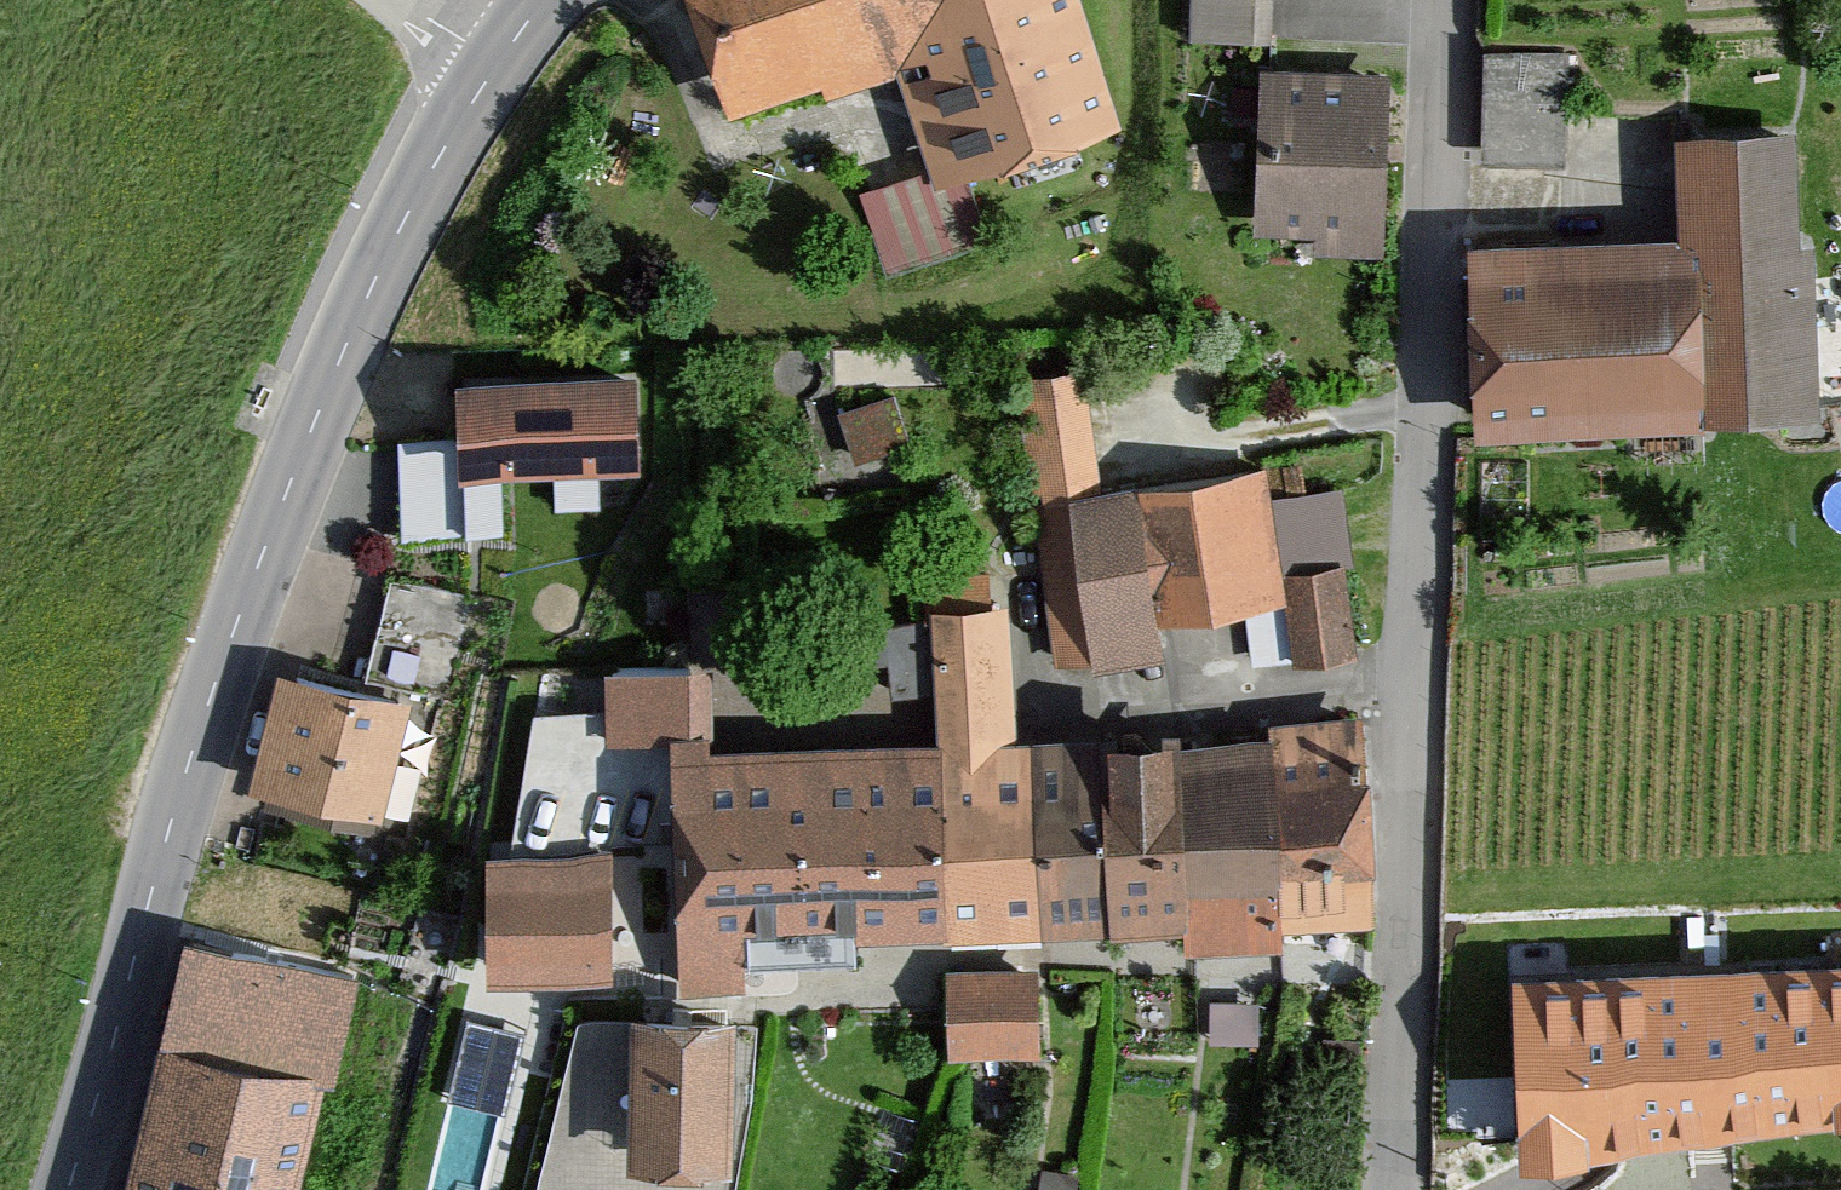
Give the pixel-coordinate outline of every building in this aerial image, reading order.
[(730,128),(898,74),(938,199),(1118,138),(1081,0),(689,0),(730,128)] [(1190,48),(1260,50),(1261,0),(1192,0),(1190,48)] [(1472,68),(1471,177),(1568,178),(1569,69),(1472,68)] [(1393,80),(1255,75),(1249,240),(1321,243),(1320,268),(1369,269),(1370,248),(1387,249),(1393,80)] [(1808,435),(1802,144),(1672,147),(1674,243),(1473,246),(1477,441),(1808,435)] [(1099,491),(1083,376),(1005,386),(1021,501),(1099,491)] [(460,485),(636,479),(632,379),(456,385),(460,485)] [(906,448),(892,402),(843,417),(858,463),(906,448)] [(449,442),(388,445),(391,548),(452,546),(449,442)] [(1159,633),(1286,610),(1278,579),(1262,477),(1135,500),(1159,633)] [(1055,690),(1166,670),(1159,633),(1135,500),(1024,521),(1055,690)] [(1294,676),(1358,666),(1342,569),(1278,579),(1286,610),(1294,676)] [(459,598),(391,583),(370,680),(437,695),(459,598)] [(1006,613),(933,617),(936,744),(947,947),(1040,942),(1034,745),(1014,746),(1006,613)] [(710,674),(601,675),(601,748),(710,748),(710,674)] [(258,796),(377,822),(401,713),(283,686),(258,796)] [(1378,931),(1366,725),(1270,731),(1271,744),(1283,937),(1378,931)] [(1178,750),(1177,741),(1115,742),(1116,940),(1190,937),(1178,750)] [(1116,940),(1115,742),(1034,745),(1040,942),(1116,940)] [(673,754),(682,1004),(745,997),(746,952),(947,947),(936,744),(673,754)] [(1191,960),(1284,954),(1283,937),(1271,744),(1178,750),(1190,937),(1191,960)] [(603,872),(495,876),(499,981),(607,977),(603,872)] [(129,1189),(291,1189),(342,982),(189,945),(129,1189)] [(948,1068),(1040,1065),(1037,970),(944,974),(948,1068)] [(1523,995),(1531,1161),(1840,1125),(1840,979),(1523,995)] [(1211,987),(1212,1024),(1269,1022),(1268,986),(1211,987)] [(732,1028),(580,1025),(540,1189),(731,1189),(744,1104),(729,1104),(732,1028)] [(1076,1175),(1037,1174),(1037,1189),(1075,1189),(1076,1175)]
